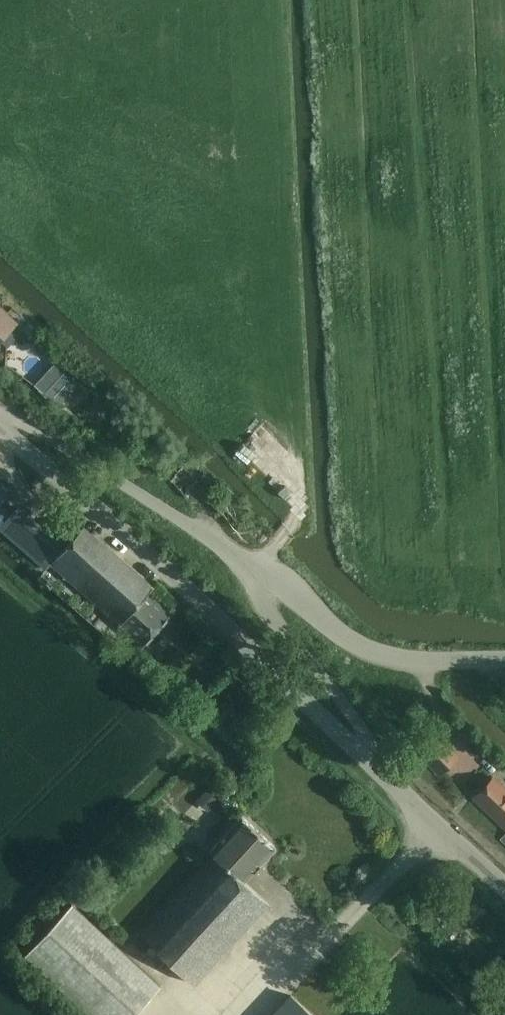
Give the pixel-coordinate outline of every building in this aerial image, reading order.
[(0,341),(17,322),(18,321),(0,304),(0,341)] [(41,380),(36,386),(57,405),(79,381),(66,370),(50,388),(41,380)] [(4,521),(10,514),(11,513),(1,504),(10,495),(0,486),(0,517),(4,521)] [(2,523),(0,525),(0,529),(34,558),(46,544),(10,514),(4,521),(2,523)] [(49,564),(77,588),(143,644),(169,612),(147,593),(153,586),(82,526),(49,564)] [(433,731),(414,749),(441,777),(460,759),(433,731)] [(494,777),(475,797),(504,827),(504,788),(494,777)] [(208,811),(221,796),(209,786),(196,801),(208,811)] [(210,852),(213,855),(140,935),(194,984),(269,903),(245,881),(275,847),(242,816),(210,852)] [(25,954),(91,1014),(134,1014),(161,985),(72,903),(25,954)] [(291,994),(271,1014),(313,1014),(291,994)]
